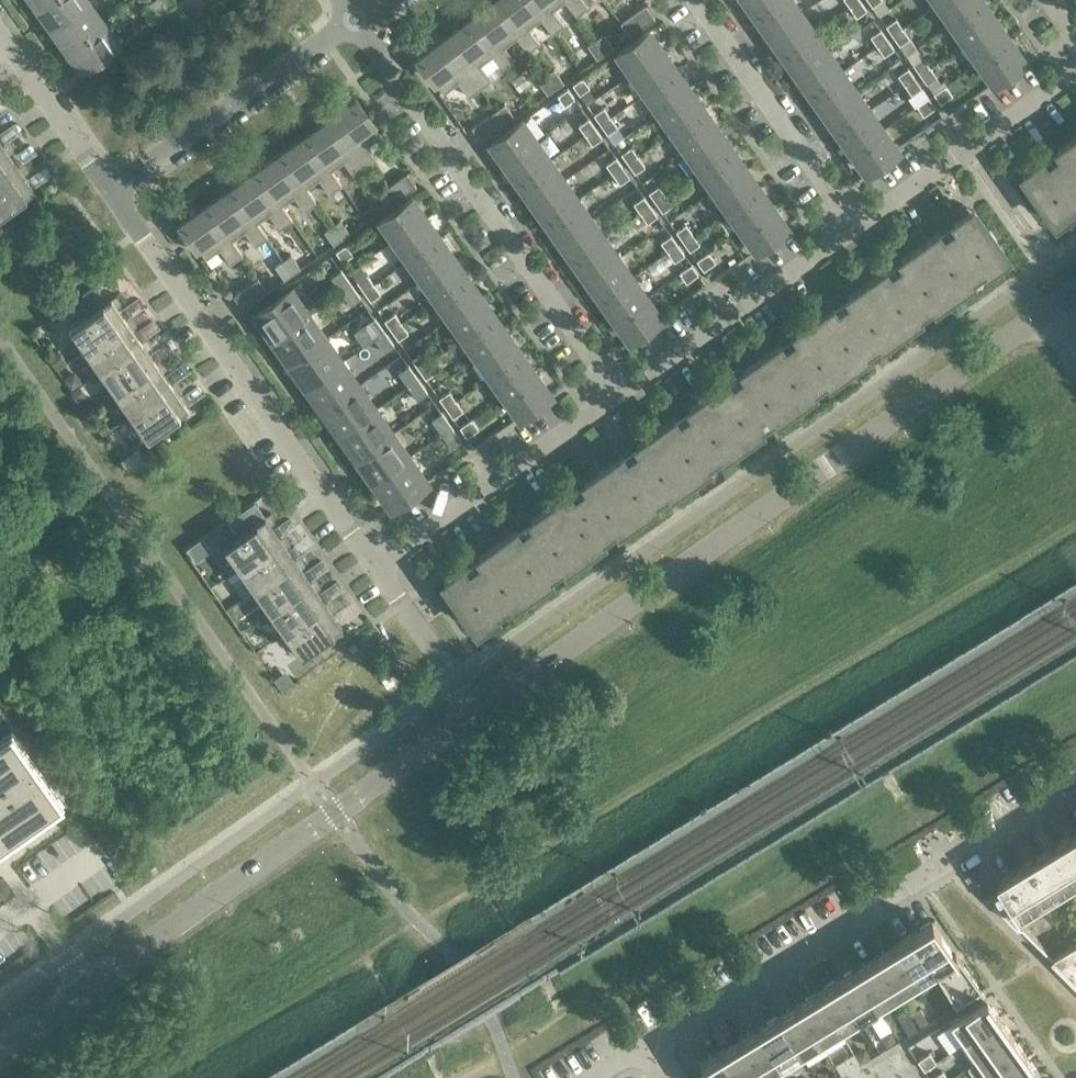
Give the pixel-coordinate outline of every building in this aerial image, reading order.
[(87,0),(47,0),(38,6),(44,13),(41,15),(51,28),(88,1),(87,0)] [(143,6),(152,19),(161,12),(153,0),(152,0),(143,6)] [(177,2),(176,0),(162,0),(167,8),(177,2)] [(527,0),(494,0),(491,2),(517,37),(517,38),(527,52),(540,43),(529,28),(541,19),(542,19),(527,0)] [(565,0),(527,0),(542,19),(541,19),(552,34),(564,24),(553,10),(565,1),(566,0),(565,0)] [(566,0),(565,1),(576,15),(588,6),(583,0),(565,0),(566,0)] [(755,15),(777,0),(745,0),(755,15)] [(792,0),(777,0),(755,15),(769,34),(801,12),(792,0)] [(866,10),(860,0),(850,7),(857,17),(866,10)] [(982,0),(943,0),(937,4),(951,23),(983,1),(982,0)] [(103,22),(88,1),(51,28),(60,41),(62,39),(67,47),(103,22)] [(997,20),(983,1),(951,23),(965,43),(997,20)] [(517,37),(491,2),(467,21),(493,55),(492,56),(503,70),(515,61),(505,47),(517,38),(517,37)] [(621,23),(630,36),(655,19),(645,5),(621,23)] [(815,32),(801,12),(769,34),(783,54),(815,32)] [(896,19),(886,26),(893,35),(902,28),(896,19)] [(1010,40),(997,20),(965,43),(978,62),(994,51),(1010,40)] [(493,55),(467,21),(443,39),(480,88),(491,79),(480,65),(492,56),(493,55)] [(118,43),(103,22),(67,47),(72,54),(70,56),(80,70),(118,43)] [(909,38),(902,28),(893,35),(899,45),(909,38)] [(887,39),(880,30),(870,36),(877,46),(887,39)] [(664,51),(649,31),(617,53),(632,73),(664,51)] [(829,51),(815,32),(783,54),(797,74),(829,51)] [(604,34),(596,40),(605,53),(613,48),(604,34)] [(480,88),(443,39),(418,58),(444,92),(458,82),(469,96),(480,88)] [(894,49),(887,39),(877,46),(884,56),(894,49)] [(605,53),(596,40),(588,46),(597,59),(605,53)] [(1010,40),(994,51),(978,62),(993,82),(1009,71),(1024,60),(1010,40)] [(677,70),(664,51),(632,73),(645,93),(677,70)] [(842,71),(829,51),(797,74),(810,93),(842,71)] [(923,57),(913,64),(920,74),(930,67),(923,57)] [(937,77),(930,67),(920,74),(927,84),(937,77)] [(914,78),(908,68),(898,75),(905,85),(914,78)] [(554,69),(546,75),(556,88),(564,83),(554,69)] [(691,90),(677,70),(645,93),(659,112),(691,90)] [(856,90),(842,71),(810,93),(824,113),(856,90)] [(556,88),(546,75),(538,81),(548,94),(556,88)] [(590,87),(583,78),(573,85),(580,94),(590,87)] [(921,88),(914,78),(905,85),(911,95),(921,88)] [(945,85),(939,89),(947,100),(953,96),(945,85)] [(574,98),(567,88),(557,95),(564,105),(574,98)] [(947,100),(939,89),(934,94),(941,104),(947,100)] [(705,109),(691,90),(659,112),(673,132),(705,109)] [(870,110),(856,90),(824,113),(838,132),(870,110)] [(935,107),(928,97),(922,102),(929,112),(935,107)] [(356,100),(330,118),(366,168),(377,160),(367,145),(381,135),(356,100)] [(929,112),(922,102),(916,106),(923,116),(929,112)] [(505,104),(497,110),(506,123),(514,118),(505,104)] [(604,107),(594,115),(601,124),(610,117),(604,107)] [(719,129),(705,109),(673,132),(687,151),(719,129)] [(506,123),(497,110),(471,128),(481,141),(506,123)] [(883,129),(870,110),(838,132),(851,151),(867,140),(883,129)] [(617,127),(610,117),(601,124),(607,134),(617,127)] [(366,168),(330,118),(305,135),(330,171),(331,170),(344,162),(354,176),(366,168)] [(595,128),(588,118),(578,125),(585,135),(595,128)] [(537,140),(522,120),(491,142),(505,163),(537,140)] [(602,138),(595,128),(585,135),(592,145),(602,138)] [(732,148),(719,129),(687,151),(700,171),(732,148)] [(898,149),(883,129),(867,140),(851,151),(866,172),(882,160),(898,149)] [(330,171),(305,135),(281,153),(306,188),(307,188),(319,179),(329,194),(342,185),(331,170),(330,171)] [(1075,137),(1056,150),(1054,147),(1017,173),(1054,227),(1075,211),(1075,137)] [(550,160),(537,140),(505,163),(519,182),(550,160)] [(9,141),(0,147),(1,147),(0,148),(0,180),(16,169),(16,168),(6,155),(13,150),(9,141)] [(631,147),(621,154),(628,163),(638,156),(631,147)] [(746,168),(732,148),(700,171),(714,190),(746,168)] [(306,188),(281,153),(256,170),(281,206),(282,205),(294,197),(304,211),(317,202),(307,188),(306,188)] [(645,166),(638,156),(628,163),(635,173),(645,166)] [(623,167),(616,157),(606,164),(613,174),(623,167)] [(564,179),(550,160),(519,182),(532,201),(564,179)] [(24,162),(16,168),(16,169),(0,180),(0,214),(32,191),(30,188),(29,188),(21,176),(28,171),(24,162)] [(630,177),(623,167),(613,174),(620,184),(630,177)] [(760,187),(746,168),(714,190),(728,209),(760,187)] [(281,206),(256,170),(231,188),(256,223),(257,223),(269,214),(280,229),(292,220),(282,205),(281,206)] [(407,173),(382,191),(391,204),(416,186),(407,173)] [(578,199),(564,179),(532,201),(546,221),(578,199)] [(659,186),(649,193),(656,202),(665,195),(659,186)] [(773,206),(760,187),(728,209),(741,229),(757,218),(773,206)] [(256,223),(231,188),(206,205),(231,241),(232,240),(244,231),(255,246),(267,237),(257,223),(256,223)] [(391,204),(382,191),(374,197),(383,210),(391,204)] [(672,205),(665,195),(656,202),(662,212),(672,205)] [(650,206),(643,196),(633,203),(640,213),(650,206)] [(427,218),(412,197),(380,220),(395,240),(427,218)] [(592,218),(578,199),(546,221),(560,241),(592,218)] [(975,203),(937,230),(939,233),(900,260),(904,265),(890,275),(886,270),(867,284),(900,330),(919,317),(916,312),(930,302),(933,307),(972,279),(974,283),(1012,256),(975,203)] [(231,241),(206,205),(181,223),(206,259),(220,249),(230,264),(243,255),(232,240),(231,241)] [(657,216),(650,206),(640,213),(647,223),(657,216)] [(773,206),(757,218),(741,229),(756,249),(772,238),(788,227),(773,206)] [(440,237),(427,218),(395,240),(408,260),(440,237)] [(605,238),(592,218),(560,241),(574,260),(605,238)] [(340,220),(332,226),(341,239),(350,234),(340,220)] [(686,224),(676,231),(683,241),(693,234),(686,224)] [(341,239),(332,226),(324,231),(333,245),(341,239)] [(700,244),(693,234),(683,241),(690,251),(700,244)] [(677,245),(671,235),(661,242),(668,252),(677,245)] [(454,257),(440,237),(408,260),(422,279),(454,257)] [(619,257),(605,238),(574,260),(587,279),(619,257)] [(353,254),(346,244),(336,251),(343,261),(353,254)] [(684,255),(677,245),(668,252),(674,262),(684,255)] [(708,252),(702,256),(709,266),(715,262),(708,252)] [(291,255),(283,261),(292,274),(300,268),(291,255)] [(709,266),(702,256),(697,260),(704,270),(709,266)] [(468,276),(454,257),(422,279),(436,299),(468,276)] [(633,276),(619,257),(587,279),(601,299),(633,276)] [(292,274),(283,261),(274,266),(284,280),(292,274)] [(698,274),(691,264),(685,268),(692,278),(698,274)] [(692,278),(685,268),(679,273),(686,283),(692,278)] [(351,284),(341,270),(331,277),(341,291),(351,284)] [(367,274),(357,281),(364,291),(374,284),(367,274)] [(482,296),(468,276),(436,299),(450,318),(482,296)] [(646,296),(633,276),(601,299),(614,318),(630,307),(646,296)] [(233,296),(242,309),(267,292),(258,278),(233,296)] [(317,308),(299,283),(255,314),(273,339),(309,314),(317,308)] [(360,298),(351,284),(341,291),(350,305),(360,298)] [(380,294),(374,284),(364,291),(370,301),(380,294)] [(900,330),(867,284),(848,297),(851,302),(826,320),(822,315),(814,321),(847,367),(867,354),(863,349),(877,339),(881,344),(900,330)] [(121,303),(117,294),(106,302),(106,301),(68,328),(73,335),(84,350),(83,350),(84,351),(124,322),(114,308),(121,303)] [(495,315),(482,296),(450,318),(463,338),(495,315)] [(661,316),(646,296),(630,307),(614,318),(629,339),(645,327),(661,316)] [(394,313),(384,320),(391,330),(401,323),(394,313)] [(326,337),(309,314),(273,339),(290,363),(326,337)] [(509,335),(495,315),(463,338),(477,357),(509,335)] [(136,325),(132,316),(124,322),(84,351),(88,357),(88,356),(99,371),(99,372),(139,344),(139,343),(129,330),(136,325)] [(384,332),(374,318),(364,325),(374,339),(384,332)] [(847,367),(814,321),(807,326),(810,331),(784,349),(781,344),(761,358),(794,405),(814,391),(810,386),(824,376),(828,381),(847,367)] [(408,333),(401,323),(391,330),(398,340),(408,333)] [(394,345),(384,332),(374,339),(384,352),(394,345)] [(523,354),(509,335),(477,357),(491,376),(523,354)] [(151,346),(147,337),(139,343),(139,344),(99,372),(103,378),(104,378),(114,393),(114,394),(154,365),(145,351),(151,346)] [(342,361),(326,337),(290,363),(306,386),(342,361)] [(58,368),(67,362),(59,351),(50,358),(58,368)] [(422,353),(412,359),(419,369),(429,362),(422,353)] [(536,373),(523,354),(491,376),(504,396),(520,385),(536,373)] [(794,405),(761,358),(742,372),(746,377),(732,387),(728,382),(709,395),(742,442),(761,428),(757,423),(771,413),(775,418),(794,405)] [(166,368),(162,359),(154,365),(114,394),(118,400),(119,399),(129,414),(129,415),(170,387),(169,386),(160,373),(166,368)] [(359,385),(342,361),(306,386),(323,410),(359,385)] [(435,372),(429,362),(419,369),(425,379),(435,372)] [(418,379),(408,366),(398,373),(408,386),(418,379)] [(73,390),(84,382),(78,374),(72,373),(64,378),(73,390)] [(551,394),(536,373),(520,385),(504,396),(519,416),(535,405),(551,394)] [(428,393),(418,379),(408,386),(418,400),(428,393)] [(182,389),(177,380),(169,386),(170,387),(129,415),(134,421),(144,436),(145,438),(186,409),(183,406),(175,394),(182,389)] [(80,385),(72,391),(79,401),(87,395),(80,385)] [(376,409),(359,385),(323,410),(340,434),(376,409)] [(449,391),(439,398),(446,408),(456,401),(449,391)] [(742,442),(709,395),(689,409),(693,414),(679,424),(675,419),(656,432),(689,479),(708,465),(705,460),(719,450),(722,455),(742,442)] [(463,411),(456,401),(446,408),(453,418),(463,411)] [(393,432),(376,409),(340,434),(357,458),(393,432)] [(451,427),(441,413),(431,420),(441,434),(451,427)] [(97,424),(103,434),(111,428),(104,419),(97,424)] [(471,419),(465,423),(472,433),(478,429),(471,419)] [(472,433),(465,423),(460,427),(467,437),(472,433)] [(461,441),(451,427),(441,434),(451,448),(461,441)] [(410,456),(393,432),(357,458),(373,482),(410,456)] [(689,479),(656,432),(637,446),(640,451),(614,469),(611,464),(603,469),(636,516),(655,503),(652,497),(666,487),(669,493),(689,479)] [(427,481),(410,456),(373,482),(391,506),(427,481)] [(636,516),(603,469),(595,475),(599,480),(573,498),(570,493),(550,507),(583,553),(603,540),(599,535),(613,525),(617,530),(636,516)] [(254,501),(227,520),(237,534),(264,515),(254,501)] [(583,553),(550,507),(531,520),(535,525),(521,535),(517,530),(498,544),(530,590),(550,577),(546,572),(560,562),(564,567),(583,553)] [(275,521),(270,512),(260,520),(260,519),(222,546),(227,553),(237,568),(238,569),(278,540),(277,540),(268,526),(275,521)] [(290,543),(285,534),(277,540),(278,540),(238,569),(242,575),(242,574),(253,589),(252,589),(253,590),(293,562),(293,561),(283,548),(290,543)] [(530,590),(498,544),(478,557),(476,554),(438,581),(476,634),(513,607),(511,604),(530,590)] [(305,564),(301,555),(293,561),(293,562),(253,590),(257,596),(268,611),(267,611),(268,612),(308,583),(298,569),(305,564)] [(320,586),(316,577),(308,583),(268,612),(272,618),(272,617),(283,632),(283,633),(323,605),(323,604),(313,591),(320,586)] [(335,608),(331,598),(323,604),(323,605),(283,633),(287,639),(288,639),(298,654),(299,656),(339,627),(337,624),(329,612),(335,608)] [(62,803),(11,731),(0,739),(0,846),(62,803)] [(1060,843),(1075,869),(1075,833),(1060,843)] [(1060,843),(1041,854),(1064,892),(1075,884),(1075,869),(1060,843)] [(1064,892),(1041,854),(1021,866),(1044,904),(1064,892)] [(1044,904),(1021,866),(1001,878),(1011,893),(999,901),(996,898),(995,899),(1047,951),(1048,950),(1011,913),(1019,908),(1024,916),(1044,904)] [(932,921),(920,928),(911,933),(935,972),(958,958),(955,954),(953,956),(939,934),(941,933),(932,921)] [(935,972),(911,933),(892,945),(915,982),(934,971),(935,973),(935,972)] [(1054,957),(1075,979),(1075,943),(1054,957)] [(915,982),(892,945),(873,956),(896,994),(915,982)] [(896,994),(873,956),(854,968),(877,1006),(896,994)] [(981,991),(958,958),(935,972),(955,1007),(981,991)] [(877,1006),(854,968),(835,980),(858,1017),(877,1006)] [(858,1017),(835,980),(816,992),(839,1029),(858,1017)] [(839,1029),(816,992),(797,1003),(820,1041),(839,1029)] [(988,1000),(986,998),(950,1023),(964,1043),(1000,1017),(988,1000)] [(820,1041),(797,1003),(778,1015),(801,1052),(820,1041)] [(920,1008),(912,1013),(920,1026),(928,1021),(920,1008)] [(801,1052),(778,1015),(759,1027),(782,1064),(801,1052)] [(1013,1036),(1000,1017),(964,1043),(977,1061),(1013,1036)] [(911,1020),(902,1025),(908,1034),(916,1029),(911,1020)] [(782,1064),(759,1027),(739,1038),(762,1076),(782,1064)] [(890,1031),(881,1036),(887,1045),(895,1040),(890,1031)] [(1013,1036),(977,1061),(989,1077),(991,1077),(1026,1054),(1013,1036)] [(739,1038),(720,1050),(738,1077),(759,1077),(762,1076),(739,1038)] [(865,1047),(856,1053),(861,1062),(871,1057),(865,1047)] [(720,1050),(700,1062),(709,1077),(738,1077),(720,1050)] [(929,1053),(917,1061),(924,1070),(936,1062),(929,1053)] [(1026,1054),(991,1077),(1030,1077),(1038,1072),(1026,1054)] [(849,1055),(834,1064),(842,1076),(857,1066),(849,1055)]
